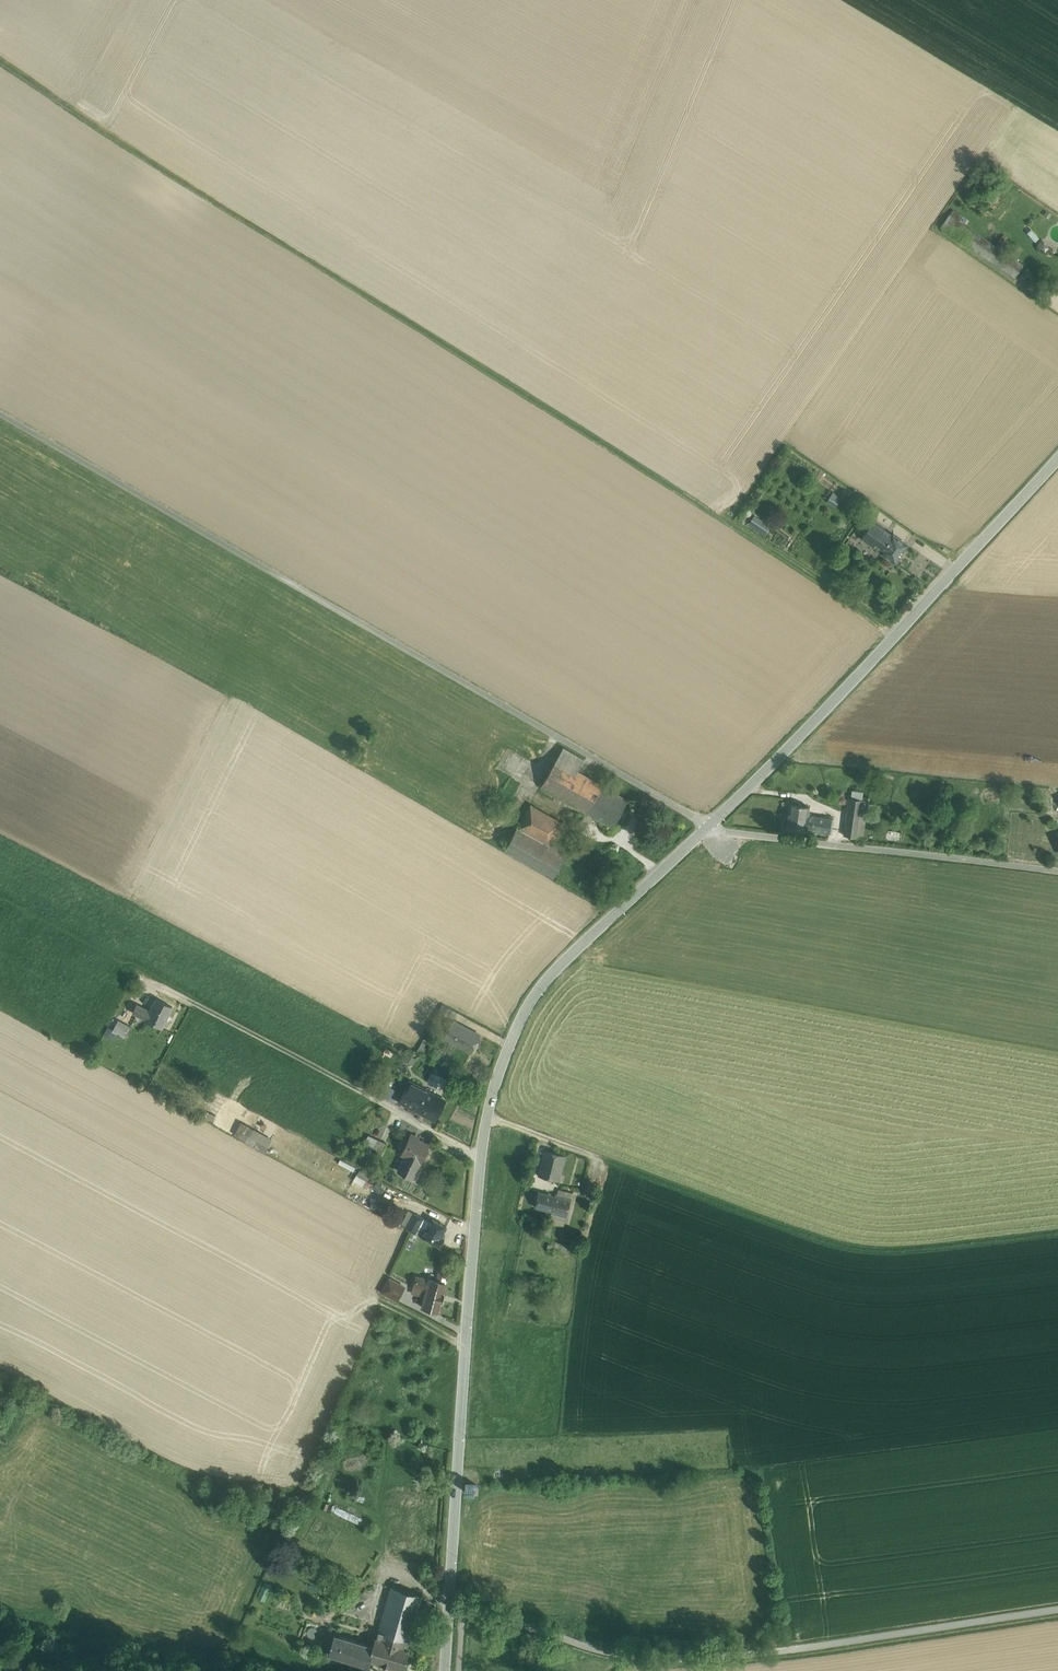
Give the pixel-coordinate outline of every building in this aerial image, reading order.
[(1023,265),(949,215),(941,227),(1015,278),(1023,265)] [(1034,241),(1042,234),(1033,225),(1026,232),(1034,241)] [(826,501),(836,506),(841,496),(831,491),(826,501)] [(763,532),(768,522),(751,514),(747,524),(763,532)] [(881,552),(892,536),(873,522),(861,538),(881,552)] [(892,536),(881,552),(881,553),(895,563),(907,545),(893,535),(892,536)] [(584,760),(563,748),(541,786),(587,812),(602,785),(577,771),(584,760)] [(628,800),(602,785),(587,812),(612,827),(628,800)] [(868,801),(849,799),(844,835),(862,838),(868,801)] [(567,826),(530,804),(505,850),(553,878),(569,851),(556,844),(567,826)] [(806,829),(808,815),(809,807),(790,804),(786,829),(805,832),(806,829)] [(808,815),(806,829),(829,833),(831,833),(832,828),(830,828),(831,818),(808,815)] [(1033,841),(1041,841),(1042,831),(1034,831),(1033,841)] [(172,1006),(157,998),(150,1011),(146,1019),(146,1020),(162,1028),(172,1006)] [(150,1011),(137,1004),(133,1012),(146,1019),(150,1011)] [(457,1012),(442,1005),(439,1010),(454,1018),(457,1012)] [(131,1026),(119,1019),(113,1030),(125,1037),(131,1026)] [(463,1026),(453,1021),(444,1038),(453,1043),(453,1042),(472,1052),(481,1035),(462,1026),(463,1026)] [(404,1061),(412,1064),(415,1058),(406,1055),(404,1061)] [(446,1101),(410,1081),(399,1101),(435,1120),(446,1101)] [(379,1091),(386,1098),(393,1090),(386,1083),(379,1091)] [(215,1116),(205,1112),(203,1117),(213,1121),(215,1116)] [(253,1129),(241,1122),(234,1134),(246,1140),(246,1141),(265,1152),(269,1146),(249,1135),(253,1129)] [(419,1138),(411,1134),(401,1154),(406,1156),(399,1170),(413,1177),(420,1163),(421,1163),(430,1145),(418,1139),(419,1138)] [(370,1136),(360,1156),(367,1159),(371,1152),(377,1139),(370,1136)] [(387,1144),(377,1139),(371,1152),(380,1156),(387,1144)] [(566,1156),(544,1150),(538,1176),(559,1181),(566,1156)] [(370,1176),(359,1170),(353,1180),(363,1186),(370,1176)] [(559,1189),(558,1194),(571,1198),(576,1199),(577,1194),(559,1189)] [(556,1196),(539,1192),(535,1207),(551,1211),(556,1196)] [(556,1196),(551,1211),(551,1213),(566,1217),(571,1198),(558,1194),(556,1194),(556,1196)] [(414,1213),(406,1229),(415,1233),(423,1218),(414,1213)] [(566,1217),(551,1213),(553,1224),(564,1227),(566,1217)] [(423,1218),(415,1233),(440,1247),(444,1238),(442,1237),(444,1233),(443,1232),(447,1226),(433,1218),(431,1222),(423,1218)] [(557,1251),(559,1243),(552,1240),(549,1239),(547,1250),(557,1251)] [(559,1243),(557,1251),(568,1253),(569,1246),(559,1243)] [(436,1281),(430,1279),(429,1280),(416,1276),(413,1287),(426,1291),(422,1307),(440,1312),(440,1311),(440,1310),(442,1302),(443,1302),(445,1294),(447,1285),(447,1284),(445,1284),(448,1275),(446,1273),(440,1271),(438,1272),(436,1281)] [(405,1287),(389,1278),(382,1292),(397,1300),(405,1287)] [(422,1597),(392,1588),(379,1633),(409,1642),(422,1597)] [(372,1647),(335,1636),(336,1633),(329,1631),(323,1654),(351,1662),(368,1667),(370,1662),(368,1661),(372,1647)] [(763,1633),(763,1645),(782,1644),(782,1632),(763,1633)] [(378,1633),(372,1647),(368,1661),(370,1662),(402,1670),(403,1670),(409,1649),(407,1648),(409,1642),(379,1633),(378,1633)] [(351,1662),(349,1670),(352,1670),(367,1670),(368,1667),(351,1662)]
